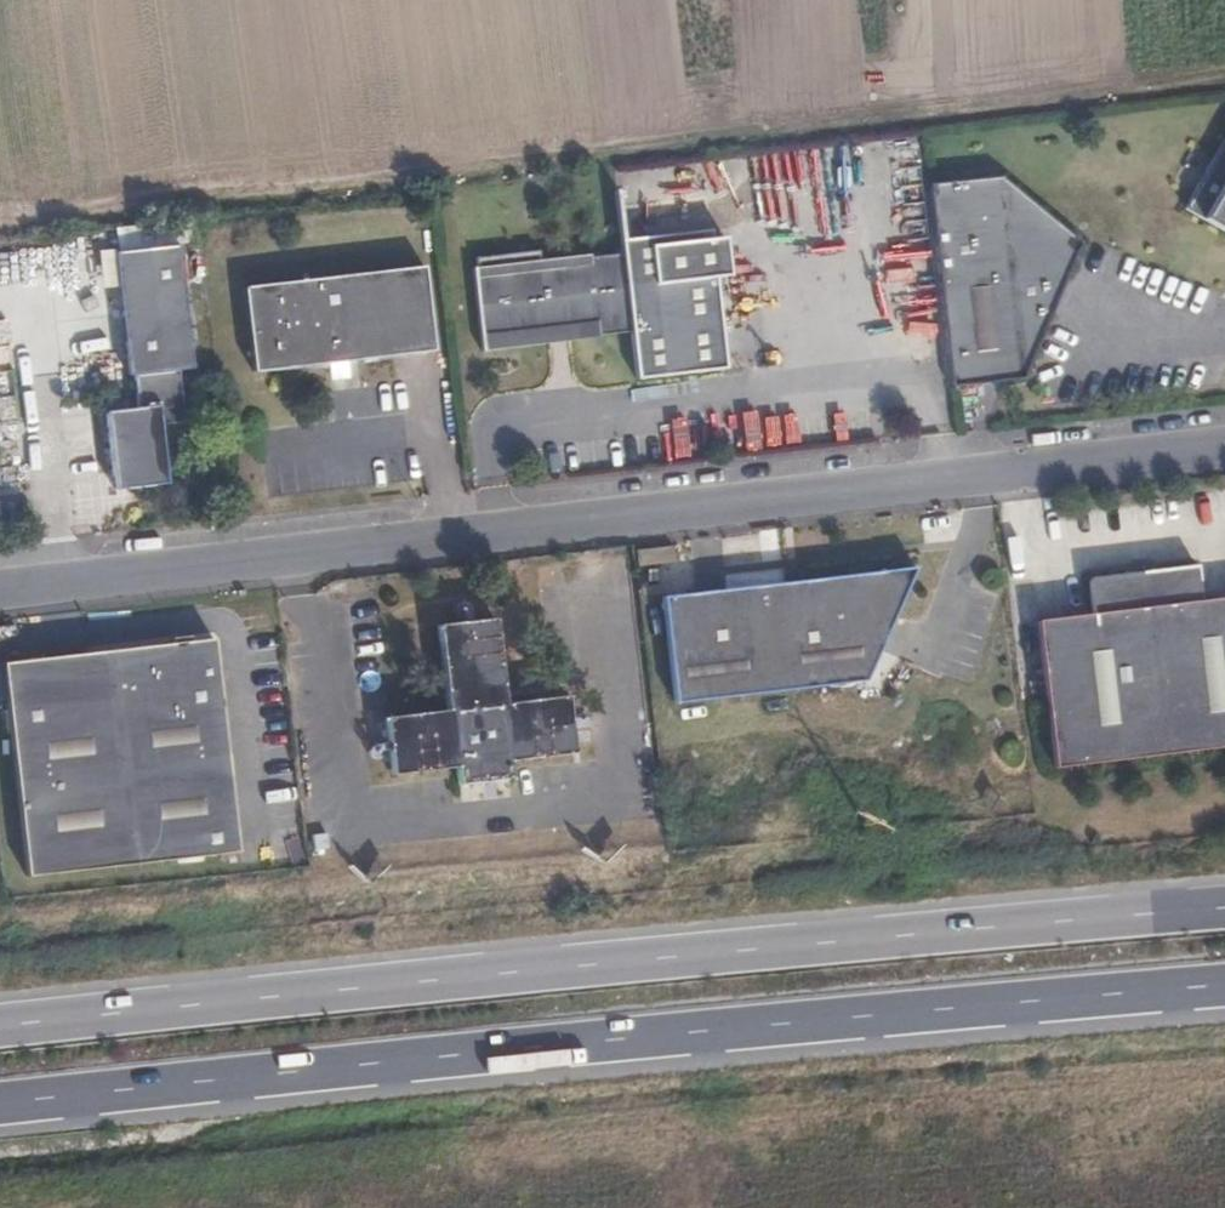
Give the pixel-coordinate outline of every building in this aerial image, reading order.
[(1224,127),(1184,214),(1224,232),(1224,127)] [(1067,280),(1082,244),(1000,179),(928,187),(953,390),(1026,381),(1052,317),(1048,282),(1067,280)] [(123,250),(197,240),(194,219),(120,229),(123,250)] [(730,376),(720,284),(732,283),(728,244),(715,244),(714,236),(622,246),(623,258),(559,265),(559,271),(541,273),(539,256),(478,263),(479,271),(475,271),(485,351),(549,345),(550,339),(567,338),(567,348),(633,341),(637,386),(730,376)] [(182,248),(117,256),(132,382),(136,383),(140,411),(111,415),(120,493),(173,487),(166,429),(189,425),(183,374),(196,373),(182,248)] [(428,270),(248,292),(257,378),(438,357),(428,270)] [(1052,317),(1067,280),(1048,282),(1052,317)] [(567,348),(567,338),(550,339),(549,345),(485,351),(486,356),(567,348)] [(676,567),(675,549),(640,554),(642,571),(676,567)] [(1204,601),(1200,566),(1091,578),(1094,614),(1041,620),(1057,765),(1224,746),(1224,599),(1204,601)] [(919,572),(666,603),(679,711),(871,687),(919,572)] [(500,624),(442,630),(452,715),(390,722),(395,781),(462,774),(464,790),(517,785),(515,767),(579,761),(573,702),(508,709),(500,624)] [(170,644),(4,662),(28,879),(241,856),(217,640),(195,642),(189,636),(174,637),(170,644)]
